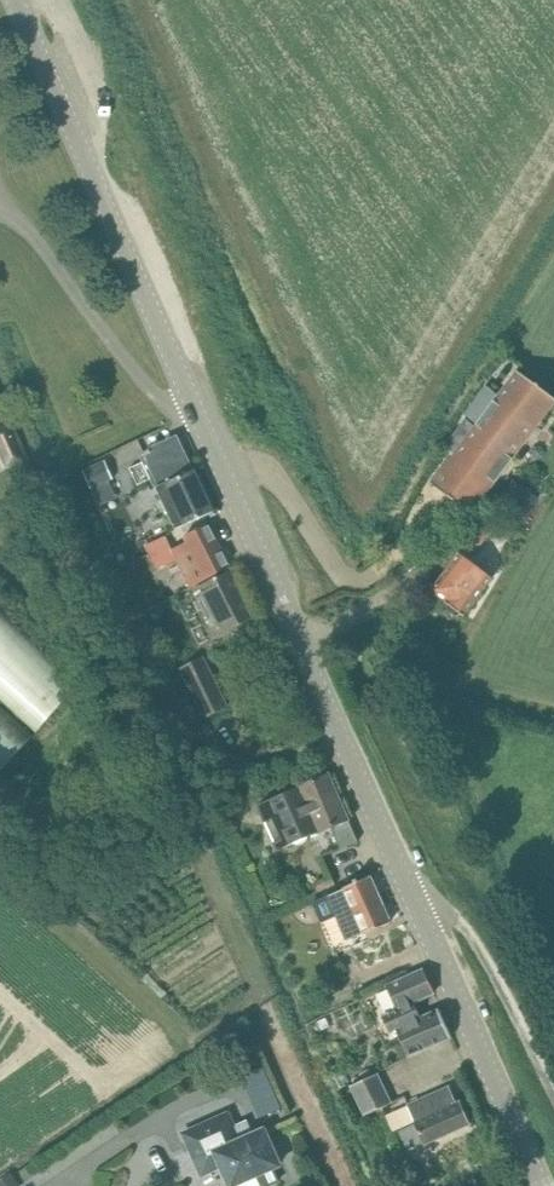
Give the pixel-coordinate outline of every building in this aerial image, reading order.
[(517,371),(497,396),(485,387),(464,415),(467,417),(445,447),(454,455),(431,485),(472,515),(553,405),(553,398),(517,371)] [(193,472),(177,439),(146,454),(147,456),(141,459),(175,531),(214,512),(194,471),(193,472)] [(21,452),(6,459),(9,467),(24,460),(21,452)] [(92,490),(110,482),(114,480),(106,460),(83,470),(92,490)] [(115,533),(140,523),(124,486),(100,496),(115,533)] [(231,568),(209,525),(184,538),(186,543),(171,550),(164,537),(146,547),(158,570),(175,562),(189,589),(231,568)] [(469,561),(478,549),(462,537),(453,549),(459,554),(432,591),(447,602),(446,603),(448,605),(448,611),(455,616),(461,615),(463,616),(492,578),(479,569),(469,561)] [(123,587),(129,585),(143,578),(136,561),(116,570),(123,587)] [(254,618),(232,572),(220,578),(219,577),(215,579),(216,580),(194,591),(217,636),(254,618)] [(85,680),(0,603),(0,701),(36,734),(85,680)] [(204,718),(206,717),(227,707),(204,659),(181,670),(204,718)] [(34,736),(0,706),(0,774),(34,736)] [(63,729),(75,715),(66,707),(54,722),(63,729)] [(358,842),(329,775),(307,785),(260,807),(279,848),(330,825),(339,845),(341,849),(358,842)] [(390,923),(370,877),(359,882),(358,880),(354,882),(355,883),(345,888),(345,889),(314,903),(335,954),(352,947),(349,940),(365,934),(365,935),(390,923)] [(422,1019),(415,1003),(434,994),(423,970),(401,980),(384,988),(395,1013),(382,1019),(390,1037),(399,1033),(409,1056),(429,1047),(451,1037),(439,1011),(422,1019)] [(364,1117),(391,1104),(377,1075),(350,1088),(364,1117)] [(457,1103),(450,1087),(405,1107),(414,1126),(399,1133),(408,1152),(424,1145),(471,1124),(461,1102),(457,1103)] [(241,1137),(235,1125),(229,1111),(180,1133),(201,1178),(220,1170),(228,1185),(238,1185),(283,1166),(266,1126),(252,1132),(241,1137)]
